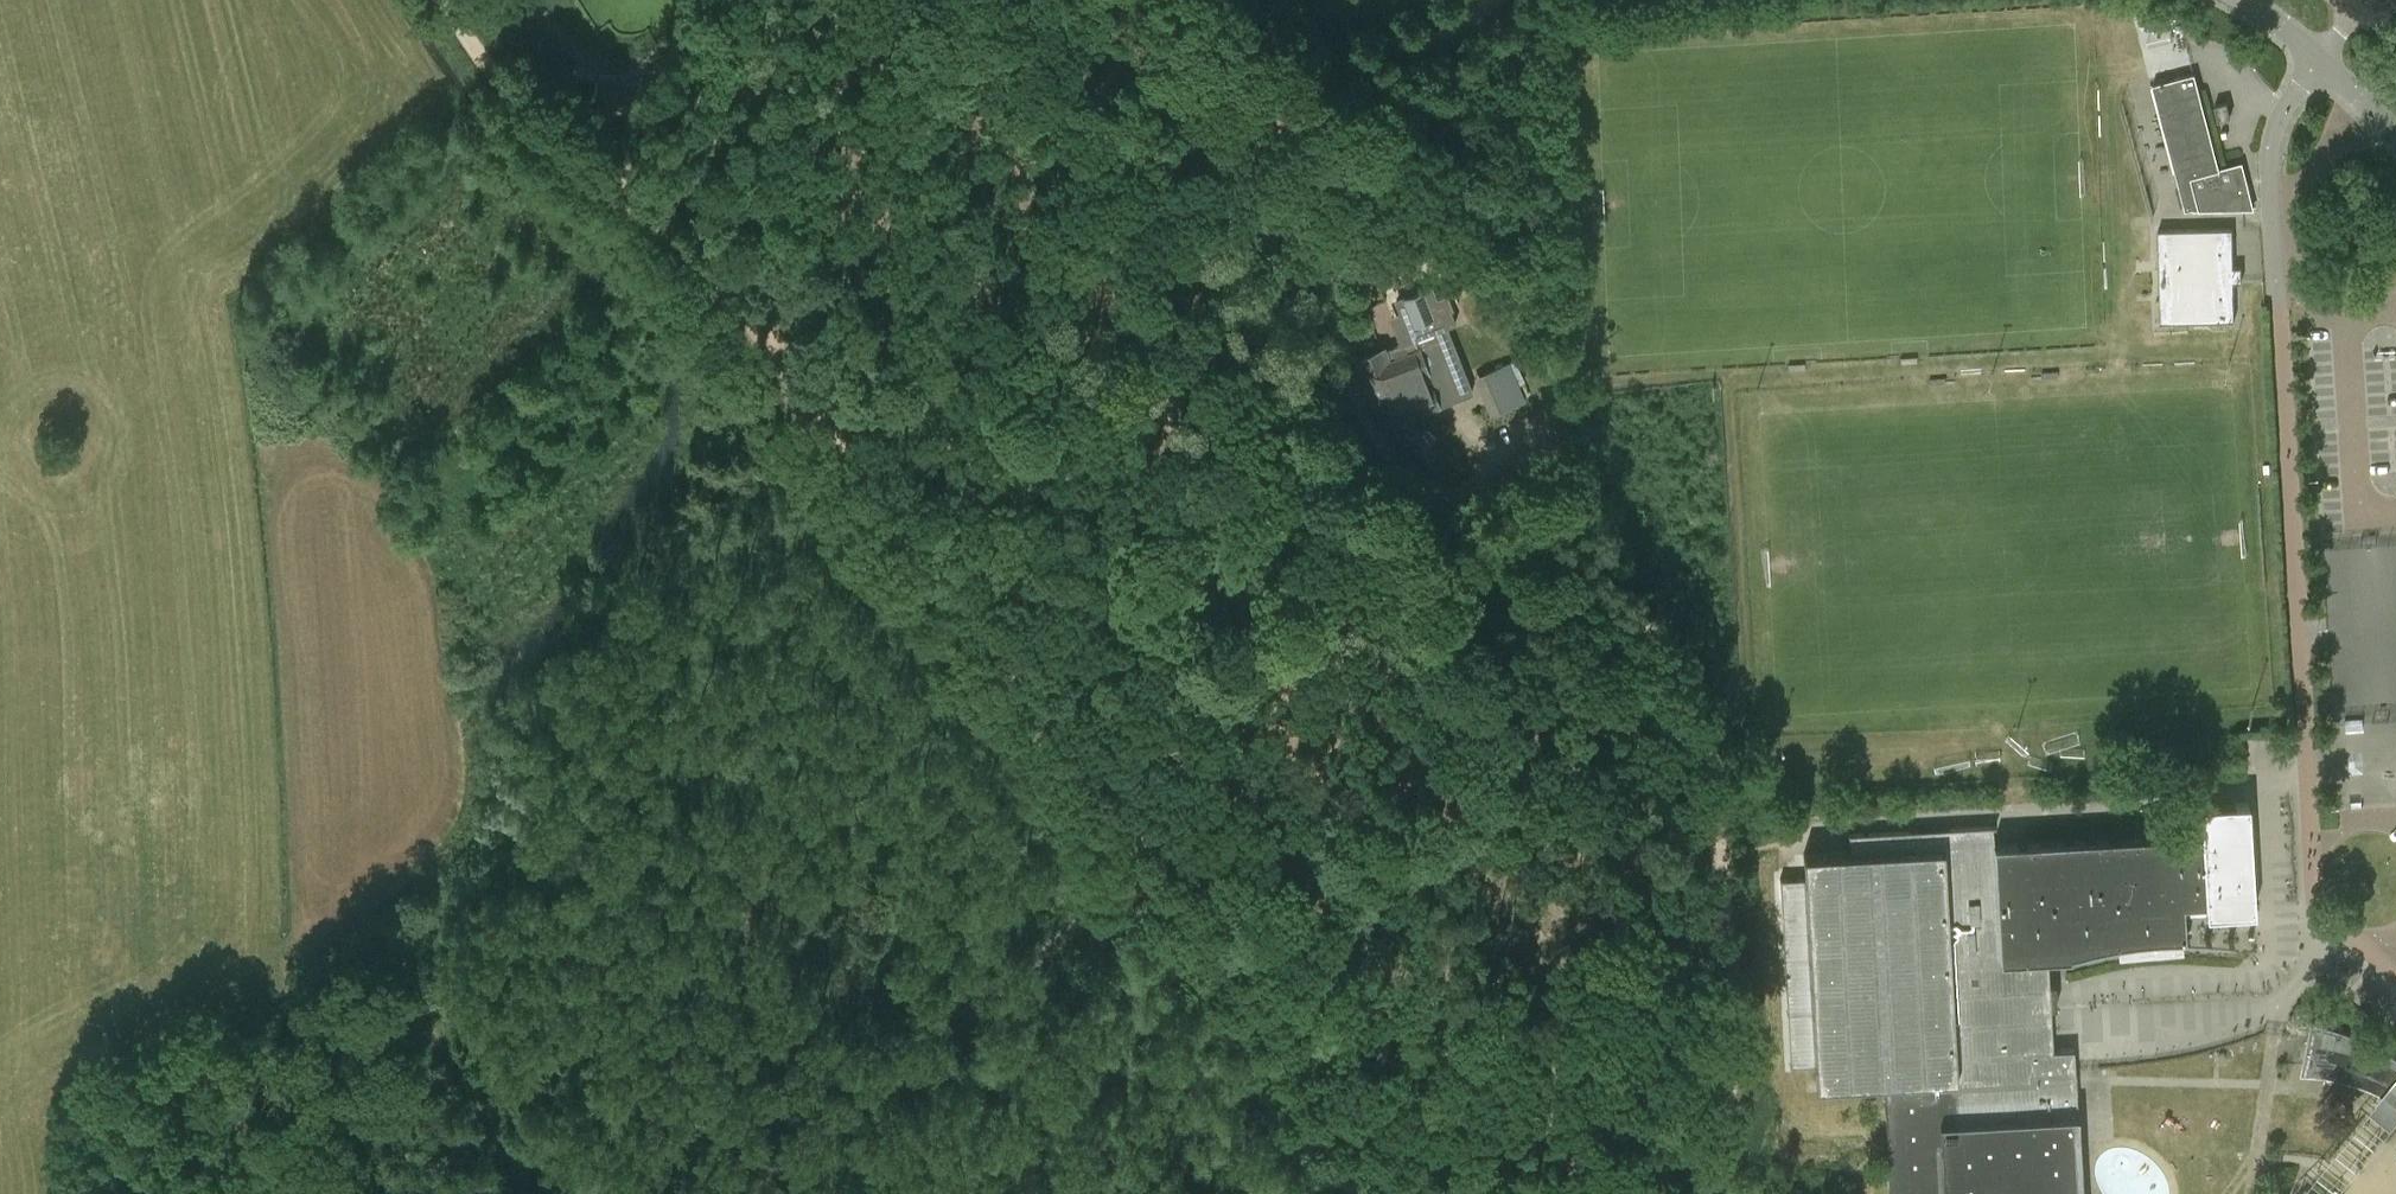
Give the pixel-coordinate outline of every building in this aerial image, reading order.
[(667,90),(653,67),(632,81),(596,78),(593,109),(634,111),(667,90)] [(2253,208),(2242,163),(2220,169),(2195,73),(2154,83),(2187,208),(2193,207),(2194,209),(2253,208)] [(2231,117),(2227,102),(2215,105),(2218,120),(2231,117)] [(2242,281),(2241,266),(2233,266),(2233,228),(2158,230),(2160,322),(2235,320),(2234,282),(2242,281)] [(1380,352),(1380,351),(1355,360),(1383,427),(1471,392),(1445,326),(1454,322),(1449,308),(1444,295),(1434,300),(1429,287),(1395,301),(1404,322),(1393,326),(1400,344),(1380,352)] [(1485,373),(1494,395),(1500,409),(1524,399),(1518,385),(1517,383),(1513,385),(1505,365),(1485,373)] [(2135,836),(2040,841),(2047,958),(2070,956),(2070,954),(2090,949),(2119,943),(2119,957),(2182,952),(2181,938),(2184,938),(2183,915),(2253,911),(2247,802),(2200,805),(2202,832),(2143,835),(2135,836)] [(1805,877),(1779,878),(1790,1065),(1815,1064),(1817,1086),(1883,1082),(1963,1077),(1962,1054),(2053,1049),(2050,1007),(2056,1006),(2055,983),(2049,983),(2047,958),(2040,841),(2027,841),(2014,842),(1993,843),(1993,826),(1996,826),(1996,825),(1847,833),(1848,835),(1849,852),(1804,854),(1805,877)] [(2301,1074),(2316,1075),(2326,1076),(2348,1081),(2360,1085),(2370,1089),(2381,1093),(2395,1077),(2395,1059),(2382,1050),(2360,1039),(2338,1030),(2322,1024),(2312,1021),(2301,1074)] [(1883,1082),(1890,1193),(2082,1193),(2074,1048),(2053,1049),(1962,1054),(1963,1077),(1883,1082)]
